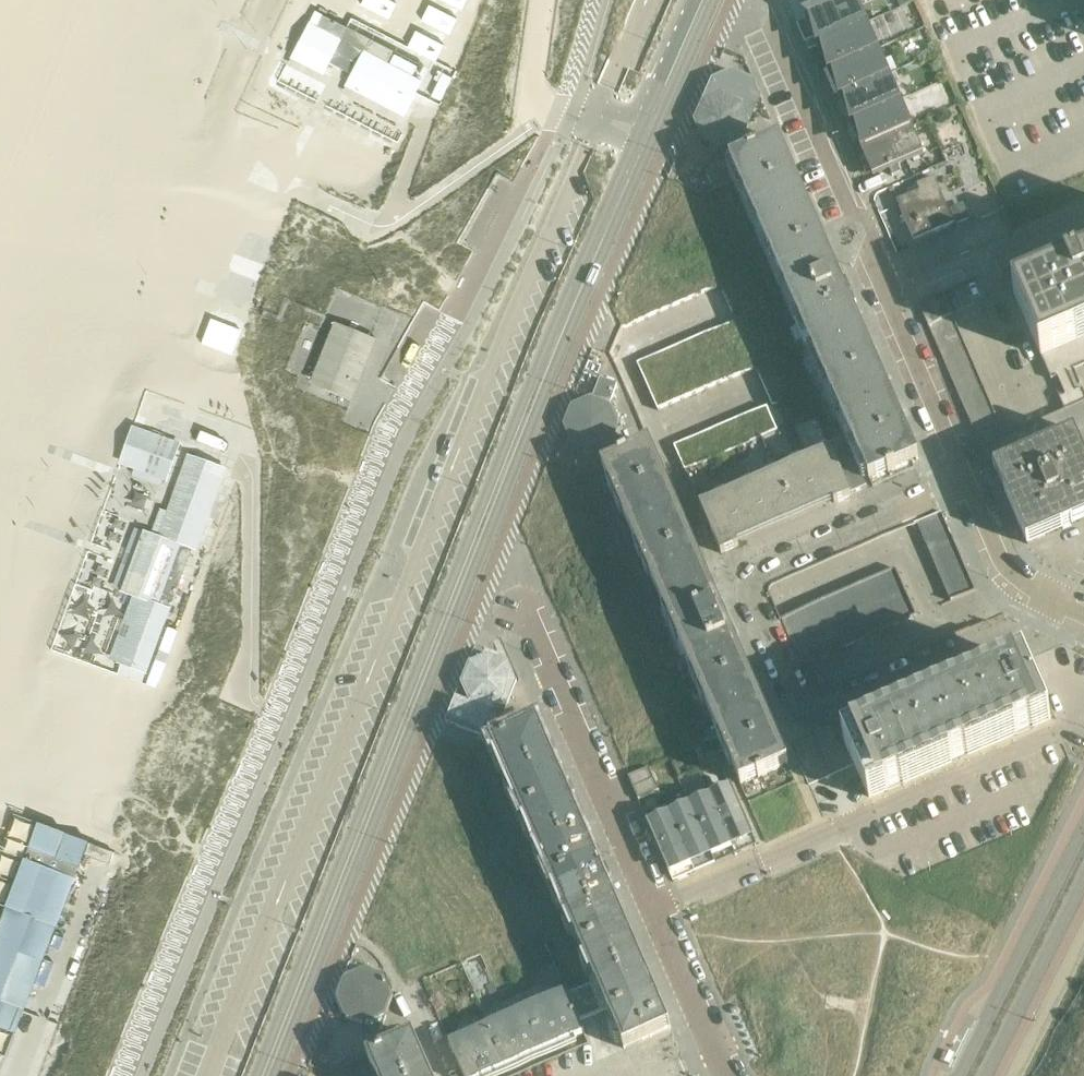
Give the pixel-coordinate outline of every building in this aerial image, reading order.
[(389,40),(460,66),(476,21),(418,0),(403,0),(389,40)] [(867,24),(857,0),(845,0),(821,10),(820,8),(817,10),(817,12),(804,18),(805,19),(816,46),(867,24)] [(816,46),(828,72),(879,49),(867,24),(816,46)] [(933,48),(922,52),(924,58),(935,53),(933,48)] [(828,72),(839,98),(890,76),(879,49),(828,72)] [(740,105),(750,83),(732,75),(723,97),(706,104),(698,121),(705,138),(722,146),(739,138),(746,122),(740,105)] [(890,76),(839,98),(850,124),(902,102),(890,76)] [(913,128),(902,102),(850,124),(862,150),(913,128)] [(353,106),(334,155),(371,170),(390,121),(353,106)] [(924,153),(913,128),(862,150),(872,175),(924,153)] [(849,285),(844,287),(812,214),(778,141),(757,151),(756,148),(748,151),(749,154),(732,161),(799,317),(870,480),(887,472),(888,474),(896,471),(895,469),(912,462),(918,460),(849,299),(854,297),(849,285)] [(921,183),(924,189),(897,201),(914,240),(954,223),(934,177),(921,183)] [(970,219),(963,203),(950,209),(957,225),(970,219)] [(918,302),(936,342),(955,388),(990,469),(995,467),(1028,543),(1083,519),(1083,389),(1075,368),(1083,365),(1083,236),(1004,271),(1065,409),(1004,435),(952,315),(944,319),(933,295),(918,302)] [(732,252),(710,262),(720,284),(742,274),(732,252)] [(720,284),(710,262),(698,267),(708,289),(720,284)] [(698,267),(686,272),(695,294),(708,289),(698,267)] [(683,300),(695,294),(686,272),(674,278),(683,300)] [(726,297),(748,288),(742,274),(720,284),(726,297)] [(671,305),(683,300),(674,278),(662,283),(671,305)] [(662,283),(649,288),(659,310),(671,305),(662,283)] [(659,310),(649,288),(637,294),(647,316),(659,310)] [(726,297),(732,311),(754,302),(748,288),(726,297)] [(647,316),(637,294),(626,299),(635,321),(647,316)] [(635,321),(626,299),(612,305),(621,327),(635,321)] [(732,311),(736,320),(738,325),(760,316),(754,302),(732,311)] [(738,325),(746,344),(756,366),(757,369),(778,360),(760,316),(738,325)] [(733,349),(746,344),(738,325),(736,320),(723,325),(733,349)] [(231,359),(238,334),(206,325),(200,351),(231,359)] [(711,330),(721,354),(733,349),(723,325),(711,330)] [(359,331),(348,327),(346,331),(338,328),(317,382),(325,385),(323,389),(352,401),(377,339),(364,334),(359,331)] [(709,360),(721,354),(711,330),(699,336),(709,360)] [(709,360),(699,336),(687,341),(697,365),(709,360)] [(684,370),(697,365),(687,341),(674,346),(684,370)] [(743,372),(756,366),(746,344),(733,349),(743,372)] [(672,375),(684,370),(674,346),(662,352),(672,375)] [(730,377),(743,372),(733,349),(721,354),(730,377)] [(660,380),(672,375),(662,352),(650,357),(660,380)] [(718,383),(730,377),(721,354),(709,360),(718,383)] [(660,380),(650,357),(638,363),(648,386),(660,380)] [(706,388),(718,383),(709,360),(697,365),(706,388)] [(762,382),(784,373),(778,360),(757,369),(762,382)] [(697,365),(684,370),(694,393),(706,388),(697,365)] [(682,398),(694,393),(684,370),(672,375),(682,398)] [(767,393),(789,384),(784,373),(762,382),(767,393)] [(670,404),(682,398),(672,375),(660,380),(670,404)] [(609,442),(616,425),(609,408),(618,385),(600,378),(591,401),(574,408),(567,426),(574,442),(592,449),(609,442)] [(658,409),(670,404),(660,380),(648,386),(658,409)] [(795,397),(794,395),(789,384),(767,393),(772,404),(773,406),(795,397)] [(70,424),(83,427),(89,403),(75,400),(70,424)] [(777,428),(767,406),(766,405),(746,414),(756,437),(777,428)] [(744,443),(756,437),(746,414),(734,419),(744,443)] [(732,448),(744,443),(734,419),(722,424),(732,448)] [(131,423),(118,461),(136,467),(133,475),(164,486),(180,440),(131,423)] [(732,448),(722,424),(710,430),(720,453),(732,448)] [(720,453),(710,430),(698,435),(708,458),(720,453)] [(194,435),(129,643),(182,660),(247,452),(194,435)] [(698,435),(685,440),(695,464),(708,458),(698,435)] [(695,464),(685,440),(674,445),(684,469),(695,464)] [(619,457),(602,465),(740,784),(758,777),(758,778),(767,774),(766,773),(788,764),(650,444),(627,454),(627,453),(619,456),(619,457)] [(851,495),(831,448),(700,505),(720,553),(738,545),(734,537),(831,495),(834,502),(851,495)] [(850,448),(834,455),(850,493),(866,486),(850,448)] [(916,522),(941,511),(928,481),(893,496),(904,521),(914,517),(916,522)] [(891,527),(904,521),(893,496),(881,502),(891,527)] [(879,532),(891,527),(881,502),(868,507),(879,532)] [(867,537),(879,532),(868,507),(856,512),(867,537)] [(924,540),(949,529),(941,511),(916,522),(924,540)] [(855,543),(867,537),(856,512),(844,518),(855,543)] [(842,548),(855,543),(844,518),(831,523),(842,548)] [(831,523),(819,528),(830,553),(842,548),(831,523)] [(929,552),(954,541),(949,529),(924,540),(929,552)] [(959,554),(954,541),(929,552),(935,564),(959,554)] [(964,566),(959,554),(935,564),(940,576),(964,566)] [(970,578),(964,566),(940,576),(945,589),(970,578)] [(893,597),(906,592),(895,567),(883,573),(893,597)] [(893,597),(883,573),(870,578),(881,603),(893,597)] [(869,608),(881,603),(870,578),(858,584),(869,608)] [(976,590),(970,578),(945,589),(950,601),(976,590)] [(869,608),(858,584),(846,589),(857,613),(869,608)] [(834,594),(845,619),(857,613),(846,589),(834,594)] [(916,616),(906,592),(893,597),(904,621),(916,616)] [(822,599),(833,624),(845,619),(834,594),(822,599)] [(881,603),(891,627),(904,621),(893,597),(881,603)] [(821,629),(833,624),(822,599),(810,605),(821,629)] [(879,632),(891,627),(881,603),(869,608),(879,632)] [(821,629),(810,605),(798,610),(809,634),(821,629)] [(879,632),(869,608),(857,613),(867,637),(879,632)] [(809,634),(798,610),(786,615),(797,639),(809,634)] [(857,613),(845,619),(855,642),(867,637),(857,613)] [(786,615),(774,621),(759,656),(797,639),(786,615)] [(845,619),(833,624),(843,648),(855,642),(845,619)] [(833,624),(821,629),(831,653),(843,648),(833,624)] [(831,653),(821,629),(809,634),(819,658),(831,653)] [(819,658),(809,634),(797,639),(807,663),(819,658)] [(797,639),(759,656),(795,669),(807,663),(797,639)] [(943,647),(954,672),(967,667),(956,642),(943,647)] [(942,678),(954,672),(943,647),(931,653),(942,678)] [(942,678),(931,653),(919,658),(930,683),(942,678)] [(795,669),(759,656),(775,691),(800,681),(795,669)] [(454,697),(445,721),(488,738),(492,727),(496,729),(502,715),(503,716),(510,700),(506,699),(513,682),(506,665),(488,658),(471,665),(464,683),(472,699),(469,702),(454,697)] [(918,688),(930,683),(919,658),(907,663),(918,688)] [(844,739),(869,796),(1049,718),(1025,661),(844,739)] [(906,693),(918,688),(907,663),(895,668),(906,693)] [(894,699),(906,693),(895,668),(883,674),(894,699)] [(894,699),(883,674),(871,679),(882,704),(894,699)] [(870,709),(882,704),(871,679),(859,684),(870,709)] [(804,690),(800,681),(775,691),(779,701),(780,704),(806,693),(804,690)] [(870,709),(859,684),(847,689),(858,714),(870,709)] [(858,714),(847,689),(835,695),(846,719),(858,714)] [(806,693),(780,704),(781,706),(782,708),(783,709),(785,712),(789,717),(791,719),(795,722),(797,723),(801,725),(805,727),(811,705),(806,693)] [(846,719),(835,695),(823,700),(834,724),(846,719)] [(823,700),(811,705),(805,727),(809,728),(812,728),(815,728),(819,728),(824,728),(828,727),(830,726),(834,724),(823,700)] [(490,740),(505,775),(552,755),(537,720),(490,740)] [(707,753),(696,758),(704,775),(714,770),(707,753)] [(552,755),(505,775),(520,809),(567,789),(552,755)] [(647,766),(627,775),(637,799),(658,790),(647,766)] [(710,797),(731,844),(751,835),(730,788),(710,797)] [(582,823),(567,789),(520,809),(535,843),(582,823)] [(710,853),(731,844),(710,797),(690,806),(710,853)] [(710,853),(690,806),(669,815),(689,862),(710,853)] [(669,871),(689,862),(669,815),(648,824),(669,871)] [(549,877),(597,857),(582,823),(535,843),(549,877)] [(0,923),(0,1028),(15,1034),(88,844),(39,825),(0,923)] [(8,902),(25,840),(2,833),(0,838),(0,899),(8,902)] [(597,857),(549,877),(564,911),(612,891),(597,857)] [(564,911),(579,945),(626,925),(612,891),(564,911)] [(641,959),(626,925),(579,945),(594,979),(641,959)] [(656,993),(641,959),(594,979),(608,1014),(656,993)] [(348,1014),(365,1021),(382,1013),(389,996),(381,979),(364,972),(347,979),(340,997),(348,1014)] [(493,982),(486,985),(492,998),(499,995),(493,982)] [(580,1022),(569,996),(567,990),(448,1041),(464,1075),(484,1075),(585,1033),(580,1022)] [(584,990),(569,996),(580,1022),(595,1015),(584,990)] [(656,993),(608,1014),(623,1048),(671,1028),(656,993)] [(428,1069),(413,1034),(367,1055),(376,1075),(412,1075),(428,1069)] [(581,1075),(594,1075),(592,1060),(583,1061),(577,1061),(581,1075)] [(594,1075),(606,1075),(607,1062),(604,1061),(598,1061),(592,1060),(594,1075)] [(566,1075),(581,1075),(577,1061),(571,1062),(564,1064),(561,1065),(566,1075)] [(606,1075),(619,1075),(622,1066),(619,1065),(613,1063),(607,1062),(606,1075)] [(549,1075),(566,1075),(561,1065),(555,1067),(549,1069),(546,1071),(549,1075)] [(636,1072),(633,1071),(627,1068),(622,1066),(619,1075),(634,1075),(636,1072)]
